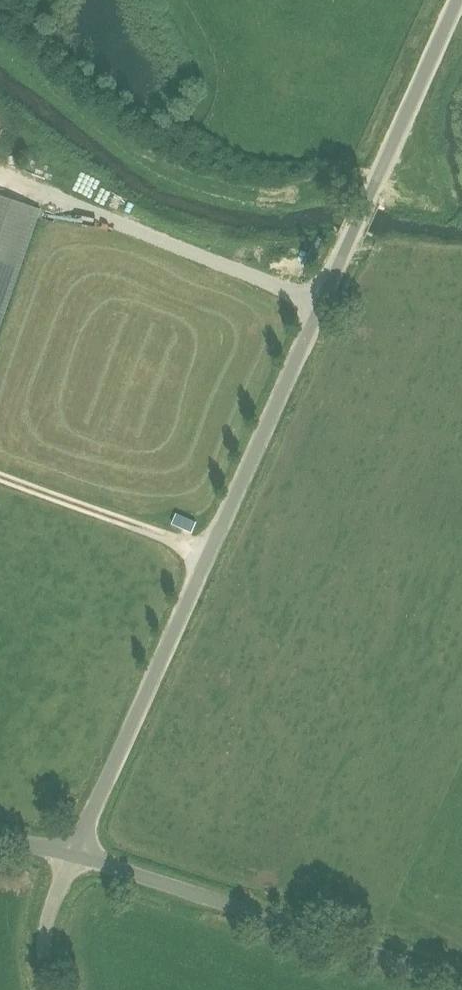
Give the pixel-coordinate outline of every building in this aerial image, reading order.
[(42,208),(0,194),(0,329),(42,208)]
